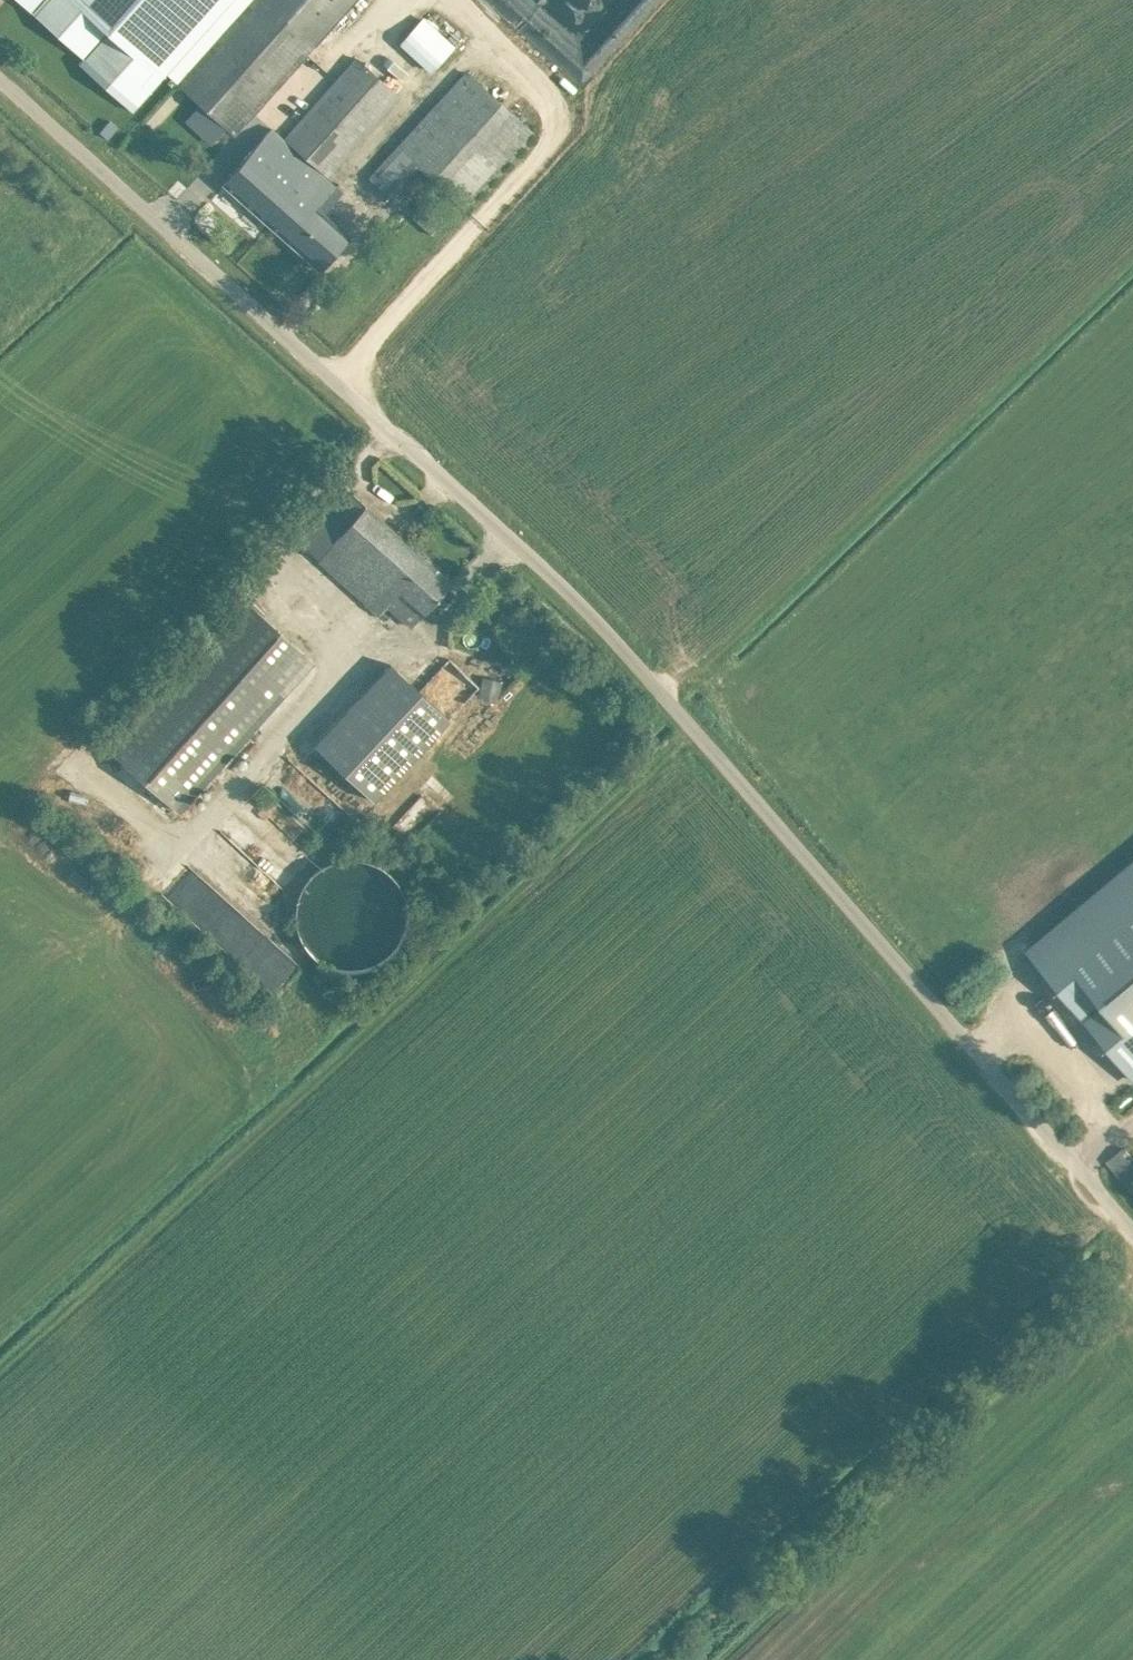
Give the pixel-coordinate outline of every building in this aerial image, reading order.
[(136,105),(230,0),(18,0),(136,105)] [(192,66),(177,83),(234,134),(249,117),(354,0),(251,0),(192,66)] [(522,23),(532,9),(519,0),(487,0),(522,23)] [(437,70),(461,44),(428,14),(404,40),(437,70)] [(356,58),(284,139),(271,128),(222,183),(320,270),(349,237),(323,214),(342,192),(325,176),(398,95),(356,58)] [(466,72),(370,178),(401,206),(430,175),(464,207),(532,133),(466,72)] [(451,582),(346,487),(297,541),(377,613),(386,603),(396,612),(410,625),(421,613),(422,614),(451,582)] [(242,595),(107,747),(180,812),(315,660),(242,595)] [(449,656),(418,689),(449,717),(479,685),(449,657),(449,656)] [(448,718),(390,664),(315,745),(373,799),(448,718)] [(479,696),(498,699),(502,680),(482,676),(479,696)] [(272,774),(260,794),(268,798),(280,778),(272,774)] [(292,796),(274,815),(301,839),(318,819),(292,796)] [(355,856),(341,855),(327,856),(315,862),(304,870),(296,880),(290,893),(288,906),(290,920),(295,933),(303,944),(314,952),(326,958),(340,960),(353,958),(366,953),(377,945),(386,934),(391,922),(393,908),(393,907),(391,894),(386,881),(378,870),(367,862),(355,856)] [(1030,953),(1132,1075),(1132,867),(1030,953)] [(1106,1161),(1132,1193),(1132,1155),(1125,1145),(1106,1161)]
